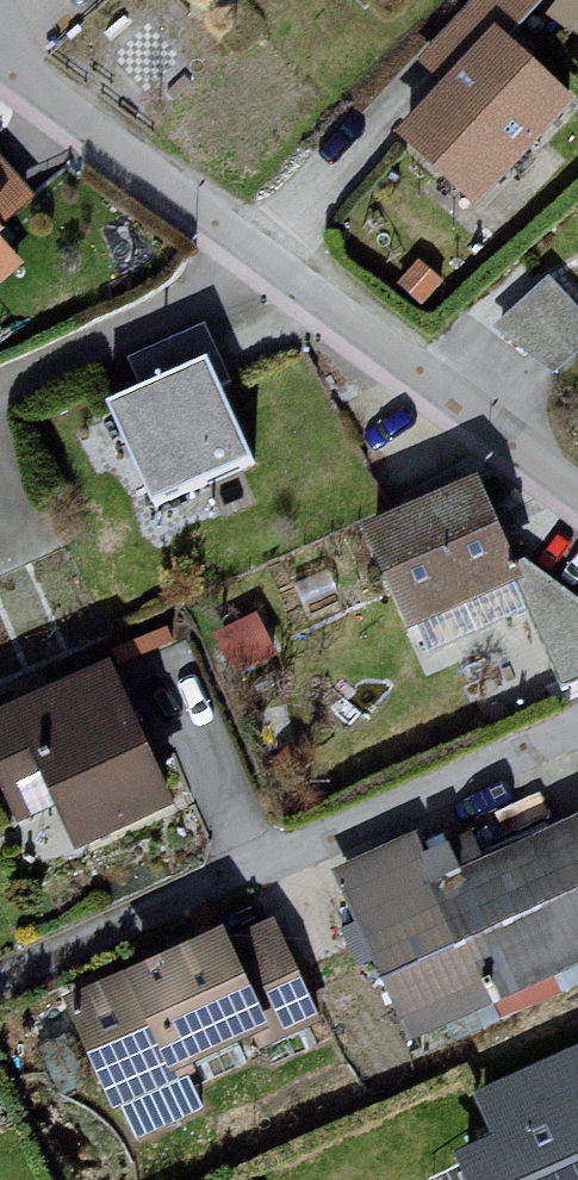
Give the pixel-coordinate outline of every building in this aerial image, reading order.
[(429,72),(457,93),(408,145),(499,213),(577,126),(577,98),(529,53),(565,0),(487,0),(429,72)] [(0,213),(0,290),(38,256),(0,213)] [(504,316),(557,374),(577,354),(577,296),(555,270),(504,316)] [(235,372),(133,411),(170,509),(272,470),(235,372)] [(498,491),(376,535),(429,644),(531,595),(539,575),(498,491)] [(0,732),(0,757),(22,800),(69,789),(90,860),(190,819),(123,676),(0,732)] [(336,880),(426,1044),(577,977),(577,827),(496,874),(478,848),(427,874),(423,846),(336,880)] [(286,926),(71,1005),(125,1116),(332,1036),(286,926)] [(478,1102),(499,1150),(465,1162),(473,1179),(577,1179),(577,1054),(478,1102)]
